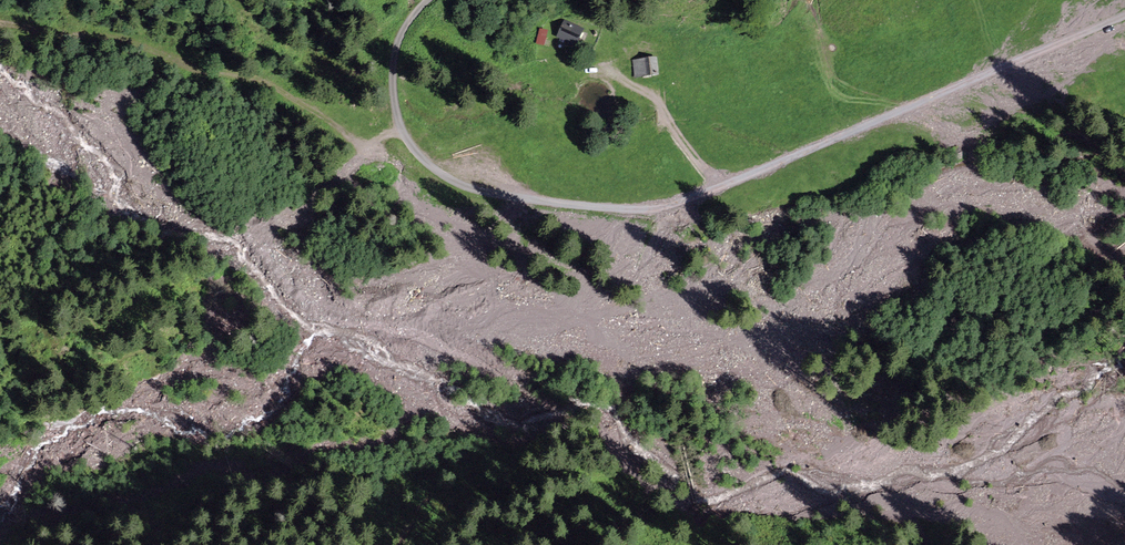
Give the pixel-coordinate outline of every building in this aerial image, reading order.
[(586,34),(567,22),(558,37),(577,48),(586,34)] [(542,27),(539,43),(548,44),(551,29),(542,27)] [(659,73),(656,58),(633,63),(637,78),(659,73)]
